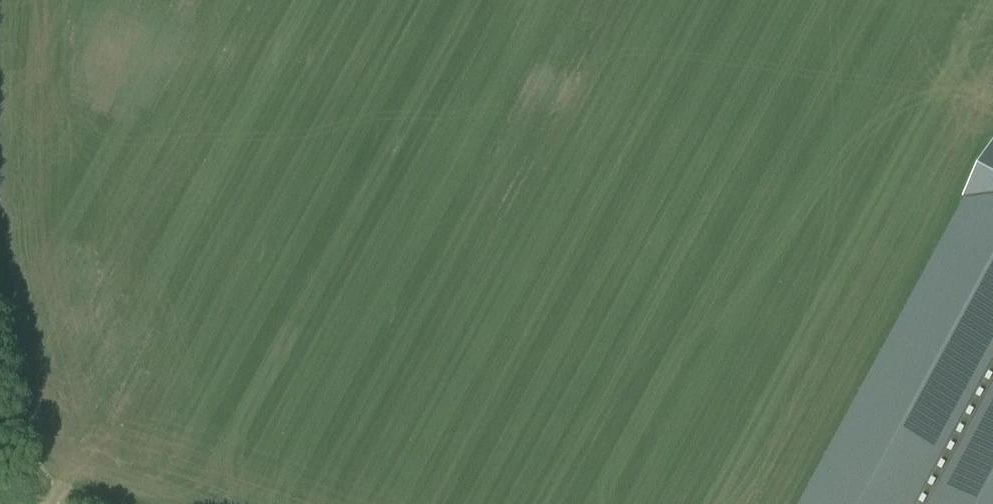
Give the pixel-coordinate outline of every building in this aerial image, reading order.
[(965,198),(969,200),(804,503),(992,503),(992,146),(965,198)]
